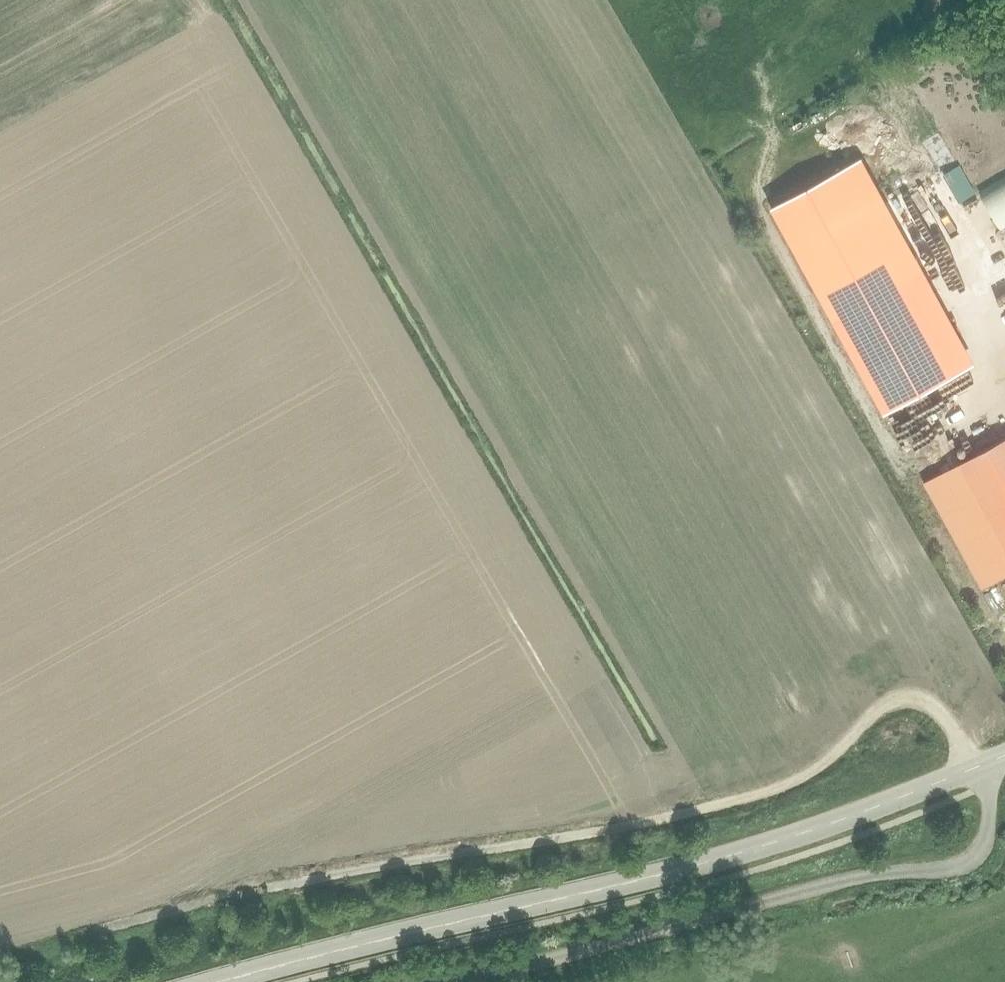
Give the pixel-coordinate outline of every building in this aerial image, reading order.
[(1004,223),(1004,176),(984,185),(1002,224),(1004,223)] [(953,205),(931,217),(967,282),(989,270),(953,205)] [(922,273),(832,321),(881,411),(971,363),(922,273)] [(987,281),(951,304),(961,320),(997,297),(987,281)] [(925,481),(983,587),(1004,575),(1004,439),(925,481)]
